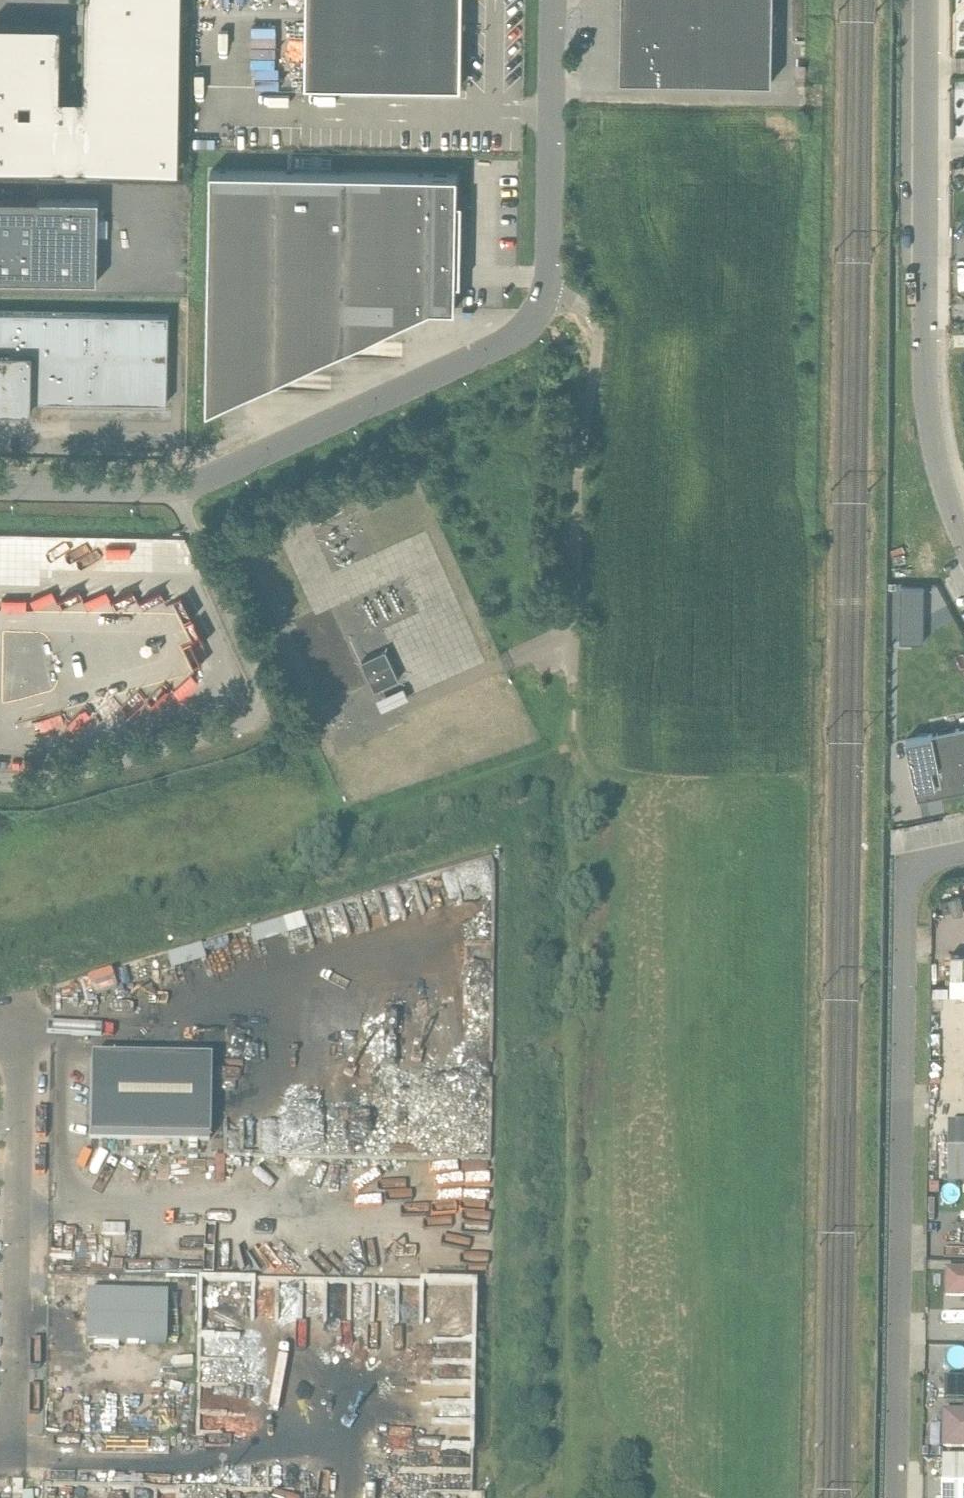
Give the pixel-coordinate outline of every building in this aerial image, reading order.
[(179,171),(182,0),(86,0),(85,51),(84,97),(60,97),(62,25),(0,24),(0,168),(179,171)] [(467,0),(311,0),(310,90),(465,92),(467,0)] [(622,9),(620,80),(641,80),(641,81),(772,83),(773,12),(773,0),(622,0),(622,9)] [(207,412),(431,310),(455,310),(456,284),(461,284),(462,202),(457,202),(458,176),(211,172),(207,412)] [(98,282),(99,201),(0,200),(0,281),(98,282)] [(32,410),(32,401),(167,404),(169,315),(0,312),(0,410),(32,410)] [(925,588),(901,588),(900,643),(924,643),(925,588)] [(175,605),(186,627),(196,622),(185,600),(175,605)] [(376,691),(399,680),(386,651),(363,662),(376,691)] [(530,665),(520,670),(528,686),(537,681),(530,665)] [(180,696),(200,680),(193,671),(173,688),(180,696)] [(165,681),(147,698),(155,706),(173,690),(165,681)] [(906,741),(918,799),(927,798),(926,798),(940,795),(944,795),(944,794),(963,790),(963,729),(932,735),(928,736),(906,741)] [(445,897),(488,896),(488,872),(493,872),(493,862),(445,863),(445,897)] [(257,943),(308,926),(303,911),(252,927),(257,943)] [(89,1138),(150,1139),(209,1140),(211,1060),(91,1058),(89,1138)] [(963,1183),(963,1123),(941,1123),(941,1183),(963,1183)] [(946,1295),(963,1295),(963,1265),(947,1265),(946,1295)] [(422,1318),(435,1318),(435,1300),(447,1300),(447,1283),(423,1282),(422,1318)] [(87,1293),(86,1342),(166,1343),(167,1295),(87,1293)] [(944,1401),(963,1402),(963,1382),(945,1381),(944,1401)] [(943,1410),(942,1448),(963,1448),(963,1410),(943,1410)] [(943,1457),(943,1497),(963,1497),(963,1457),(943,1457)]
